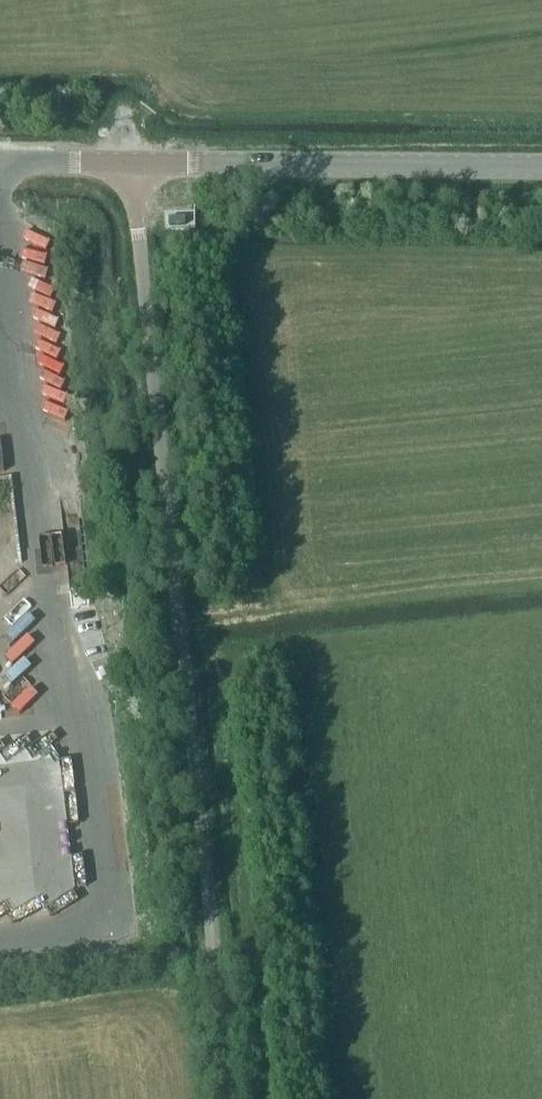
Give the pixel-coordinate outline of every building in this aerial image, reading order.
[(31,244),(24,255),(44,269),(52,258),(31,244)] [(0,627),(0,704),(26,703),(24,667),(34,666),(33,639),(17,640),(17,627),(0,627)] [(61,787),(60,760),(25,762),(26,788),(61,787)]
